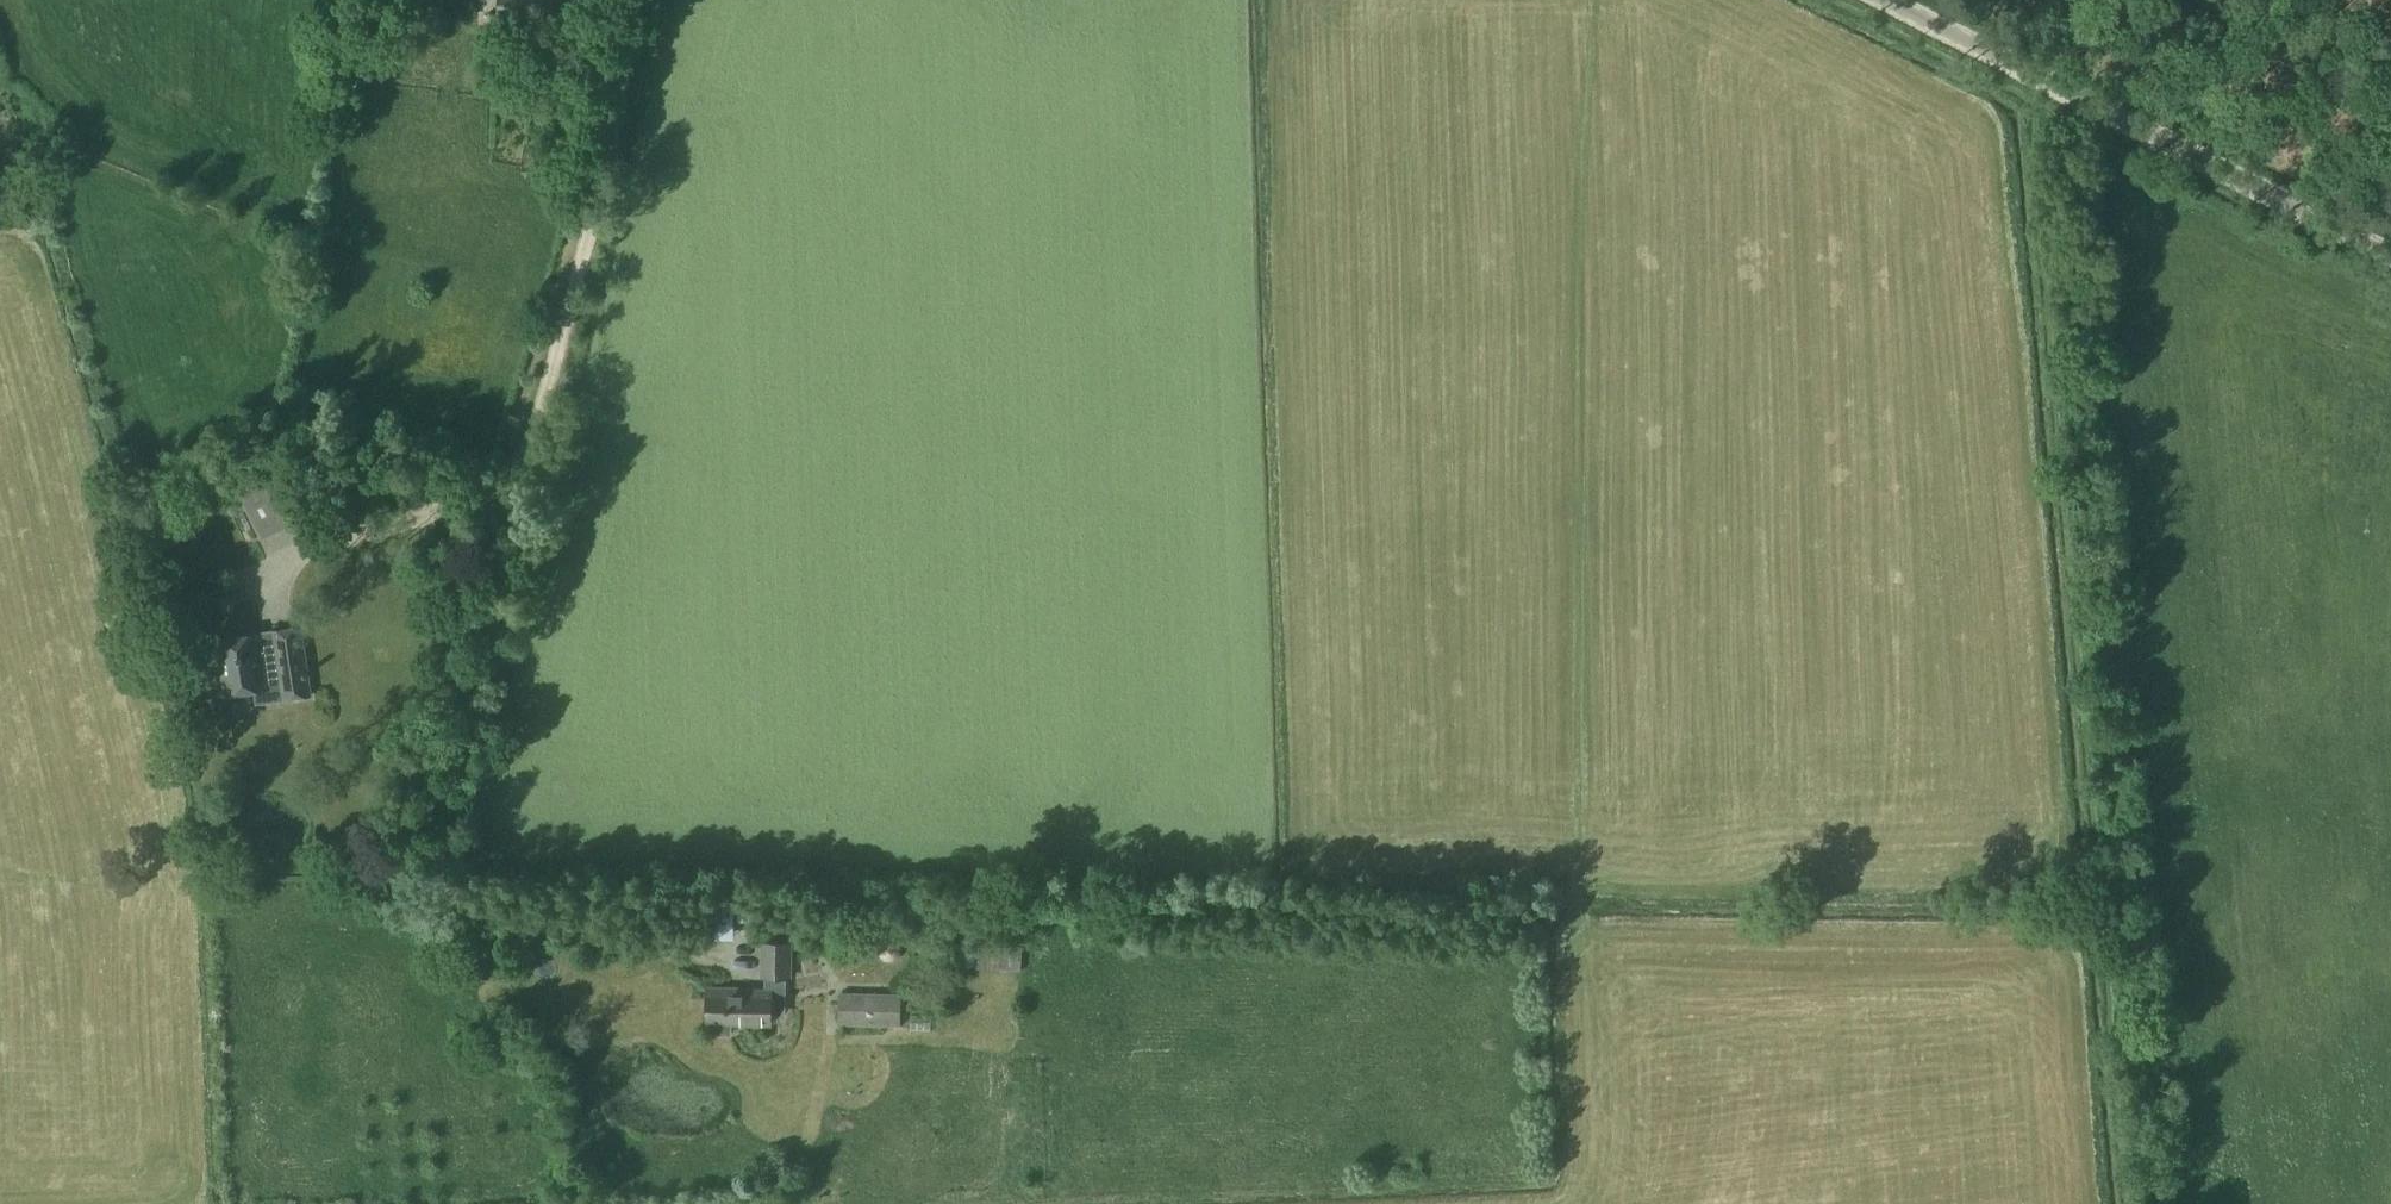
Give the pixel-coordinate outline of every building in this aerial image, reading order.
[(516,15),(517,0),(497,0),(497,13),(497,15),(498,15),(516,15)] [(516,15),(534,16),(534,0),(517,0),(516,15)] [(581,72),(578,83),(586,85),(588,74),(581,72)] [(263,478),(240,490),(263,537),(286,526),(263,478)] [(212,640),(221,696),(270,689),(269,684),(280,682),(283,699),(310,694),(300,627),(273,631),(274,638),(262,640),(261,633),(212,640)] [(760,922),(760,917),(760,913),(738,913),(738,917),(738,922),(760,922)] [(960,942),(959,969),(1020,971),(1021,945),(960,942)] [(787,981),(788,946),(766,946),(765,981),(787,981)] [(707,1033),(731,1034),(731,1022),(770,1023),(770,991),(747,991),(747,988),(706,988),(706,1022),(707,1022),(707,1033)] [(838,1024),(898,1025),(899,994),(839,993),(838,1024)] [(936,1060),(960,1064),(962,1052),(938,1048),(936,1060)]
